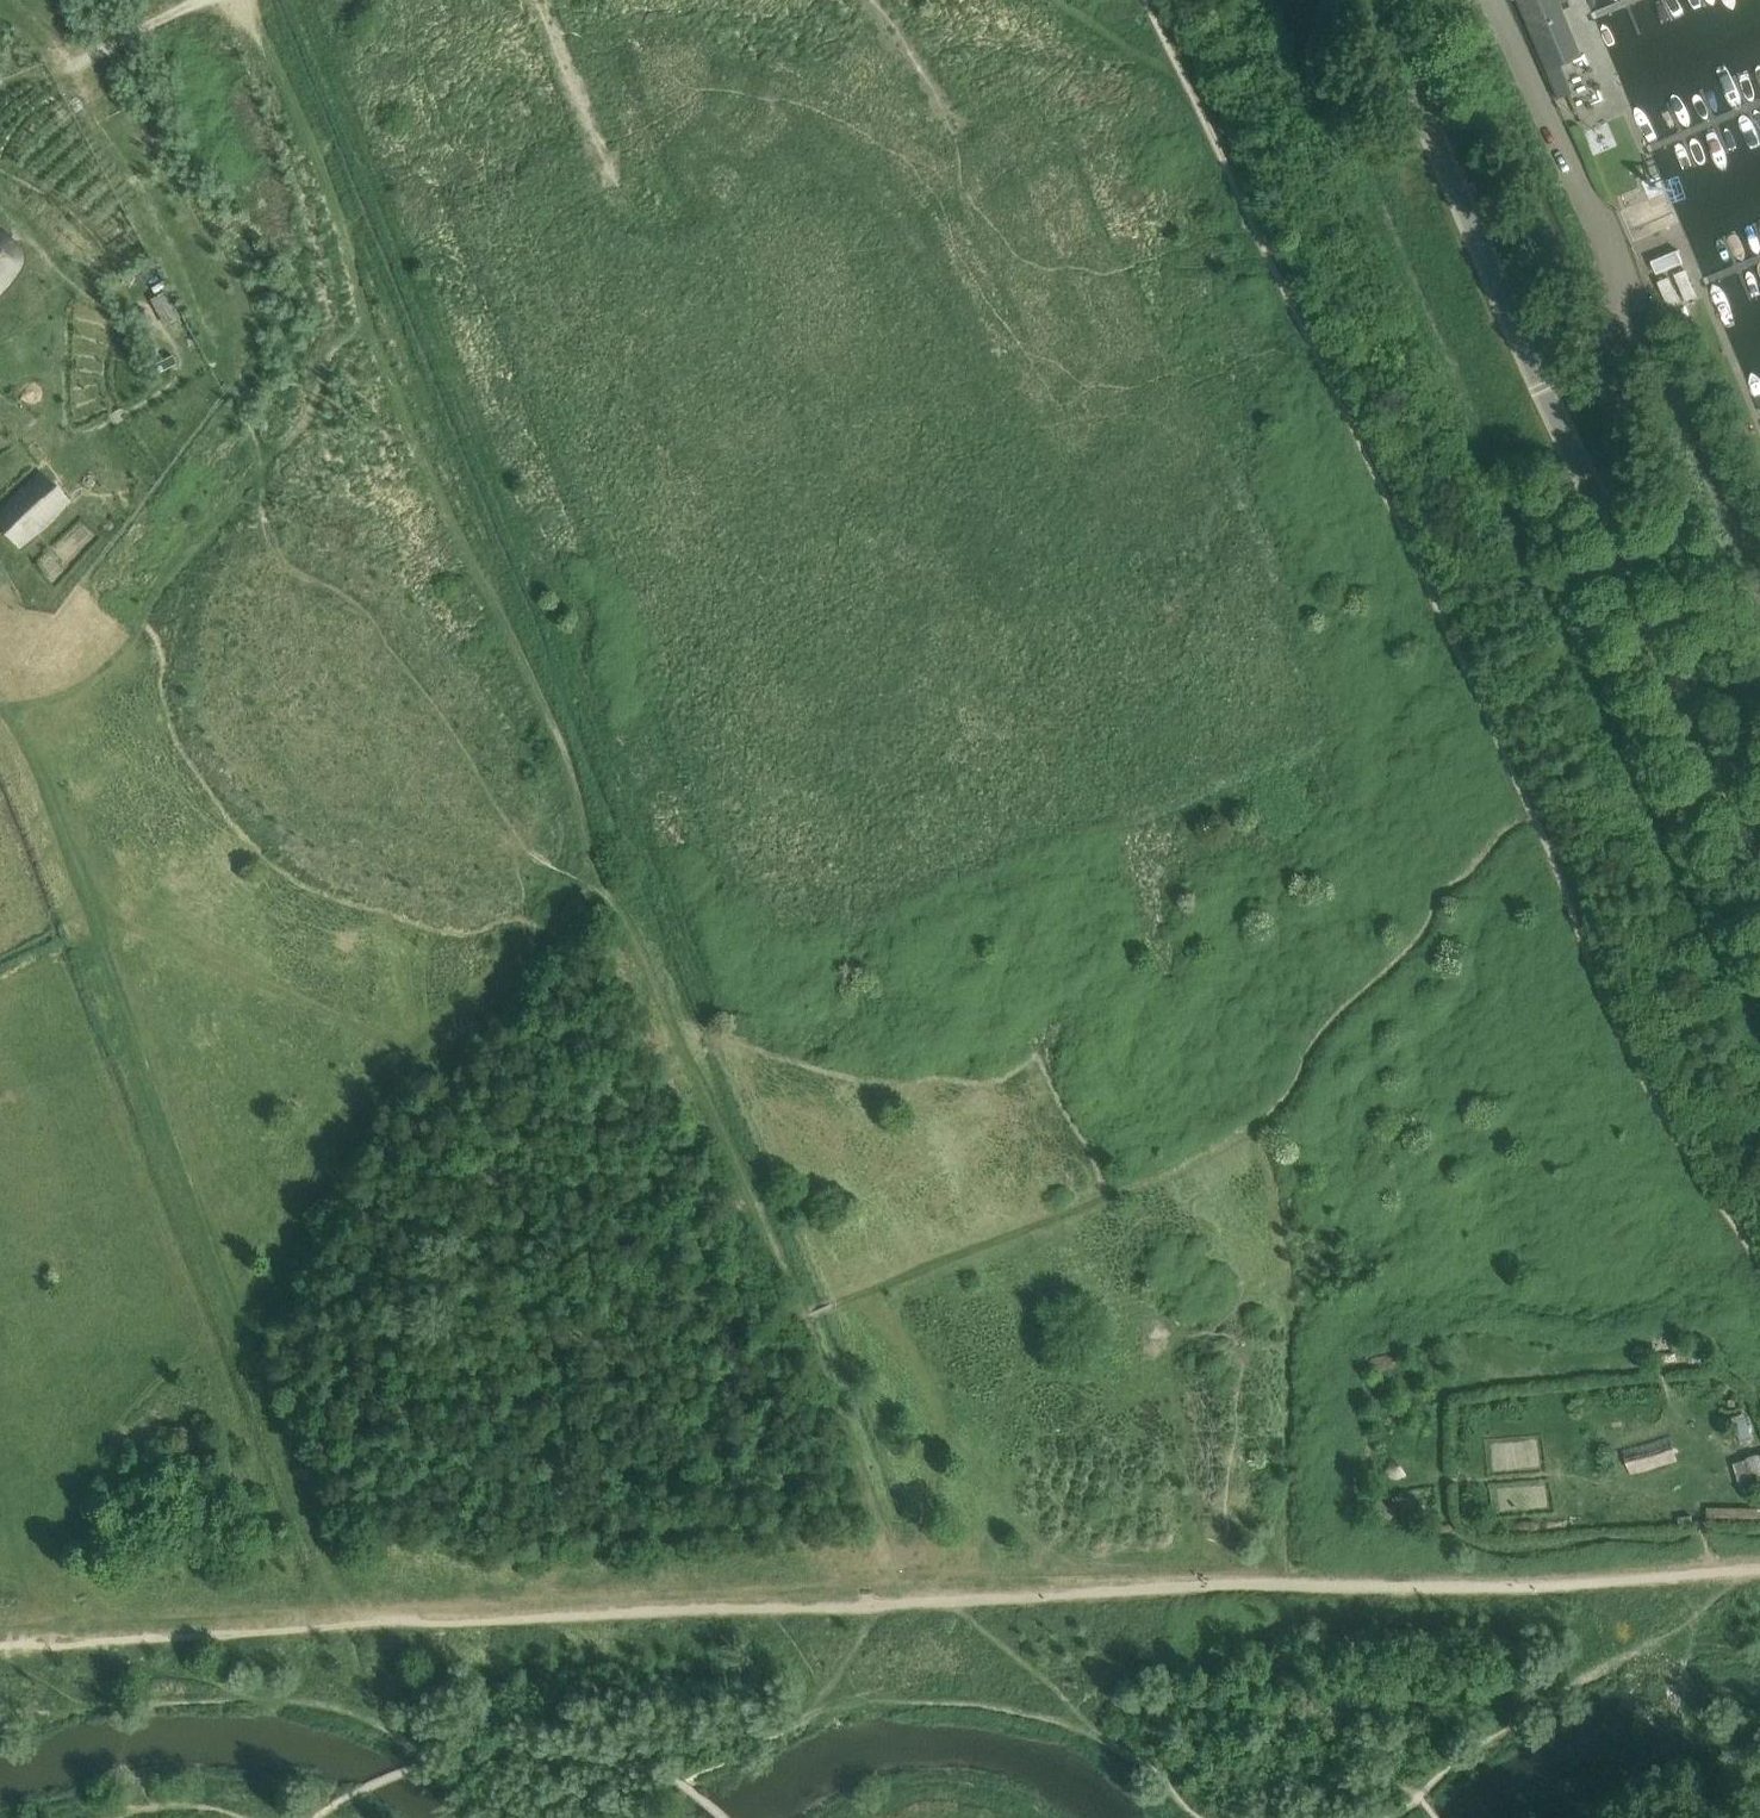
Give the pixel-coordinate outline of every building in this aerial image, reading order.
[(1546,72),(1580,57),(1556,0),(1515,0),(1546,72)] [(1,289),(11,277),(18,267),(20,263),(20,258),(19,253),(17,248),(4,235),(1,232),(0,232),(0,291),(1,289)] [(154,306),(165,325),(181,317),(171,298),(154,306)] [(160,372),(178,363),(173,354),(155,363),(160,372)] [(0,511),(0,525),(22,547),(70,500),(40,471),(0,511)] [(1669,1437),(1621,1451),(1629,1473),(1676,1459),(1669,1437)] [(1735,1464),(1744,1490),(1759,1485),(1759,1455),(1735,1464)] [(1709,1508),(1708,1518),(1759,1519),(1759,1509),(1709,1508)] [(1680,1518),(1680,1525),(1695,1524),(1694,1516),(1680,1518)]
